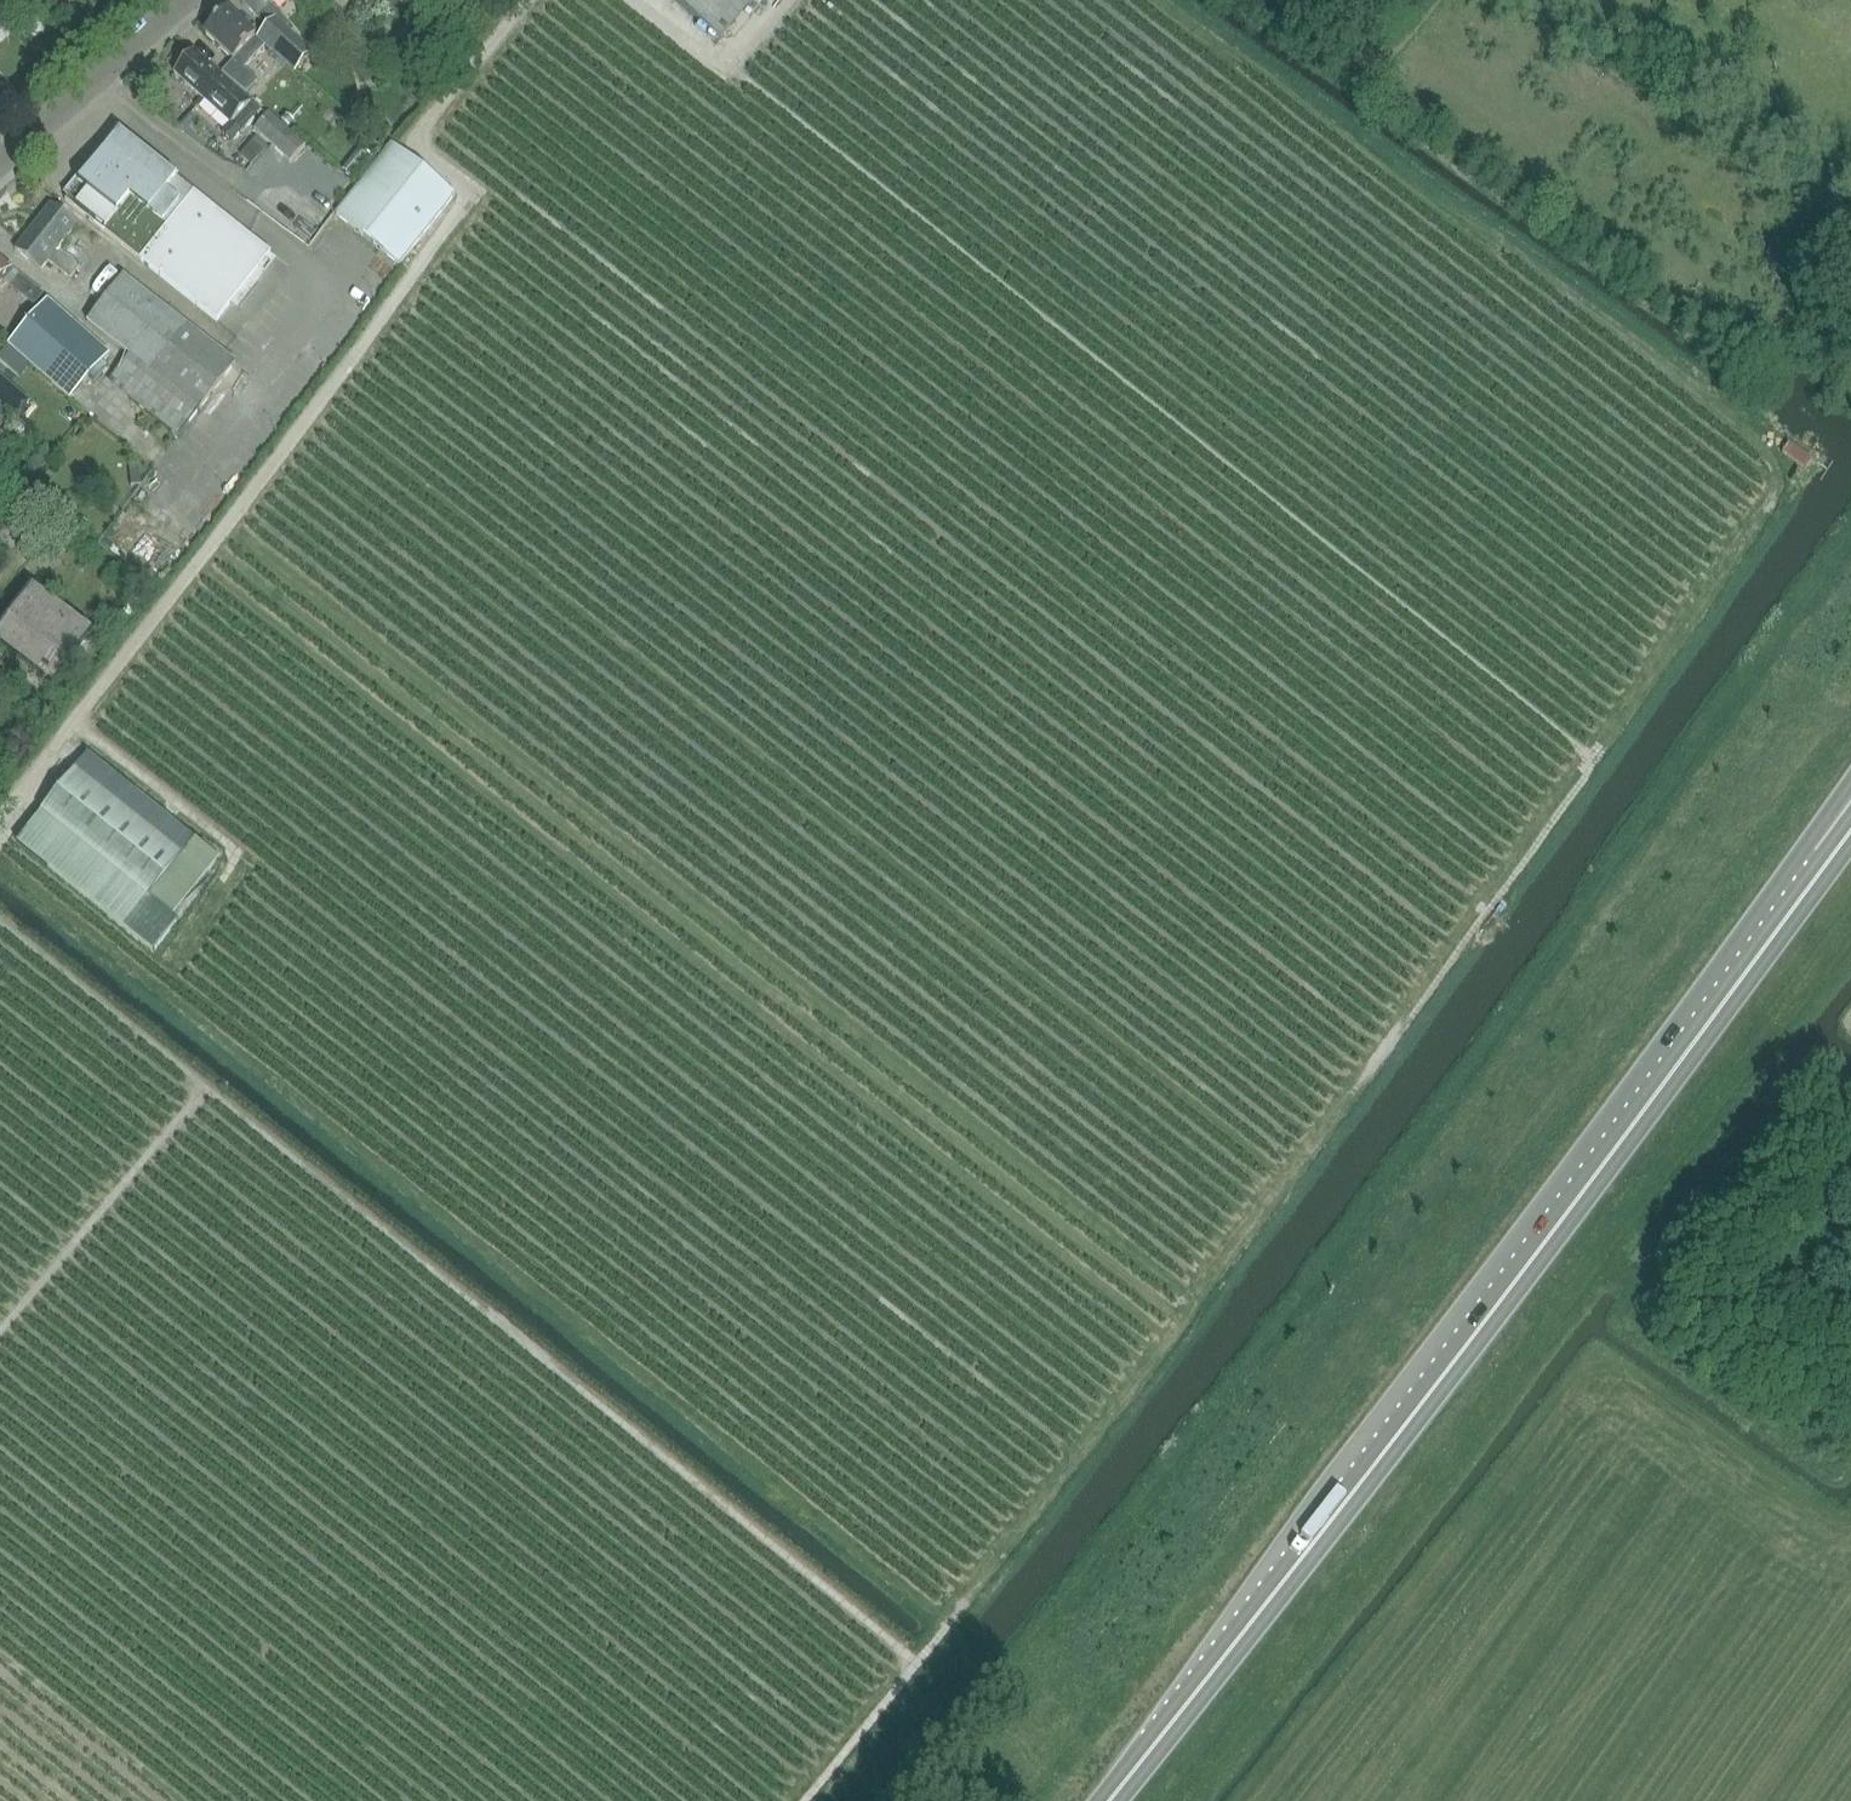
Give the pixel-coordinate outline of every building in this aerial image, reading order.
[(276,0),(240,0),(257,18),(268,29),(257,40),(295,75),(315,54),(292,33),(295,30),(281,17),(270,6),(276,0)] [(409,8),(416,0),(400,0),(409,8)] [(723,38),(754,0),(676,0),(723,38)] [(245,95),(259,80),(245,68),(264,47),(225,11),(204,34),(233,61),(222,73),(245,95)] [(327,24),(327,30),(331,34),(337,34),(341,30),(341,24),(337,20),(331,20),(327,24)] [(202,100),(221,78),(193,52),(173,74),(202,100)] [(221,78),(202,100),(239,134),(259,112),(221,78)] [(271,146),(286,130),(268,114),(253,130),(271,146)] [(221,135),(231,144),(239,136),(229,127),(221,135)] [(289,162),(304,146),(286,130),(271,146),(289,162)] [(142,261),(196,193),(120,133),(65,201),(142,261)] [(405,263),(452,197),(382,147),(335,213),(405,263)] [(237,178),(251,191),(276,163),(262,150),(237,178)] [(217,321),(244,287),(272,253),(196,193),(142,261),(217,321)] [(75,227),(73,225),(50,207),(15,250),(42,271),(48,263),(70,281),(81,268),(57,250),(75,227)] [(0,259),(0,285),(2,282),(35,308),(46,294),(13,269),(0,259)] [(201,409),(200,409),(236,363),(124,276),(87,321),(130,355),(108,383),(179,438),(201,409)] [(109,357),(73,325),(47,302),(9,346),(70,400),(89,379),(95,384),(107,370),(102,365),(109,357)] [(31,365),(9,346),(0,356),(0,359),(20,377),(31,365)] [(11,417),(15,421),(30,405),(0,379),(0,408),(11,417)] [(11,417),(0,408),(0,430),(11,417)] [(73,619),(32,589),(0,632),(0,643),(54,684),(92,634),(73,619)] [(41,812),(73,837),(150,898),(183,857),(75,771),(41,812)]
